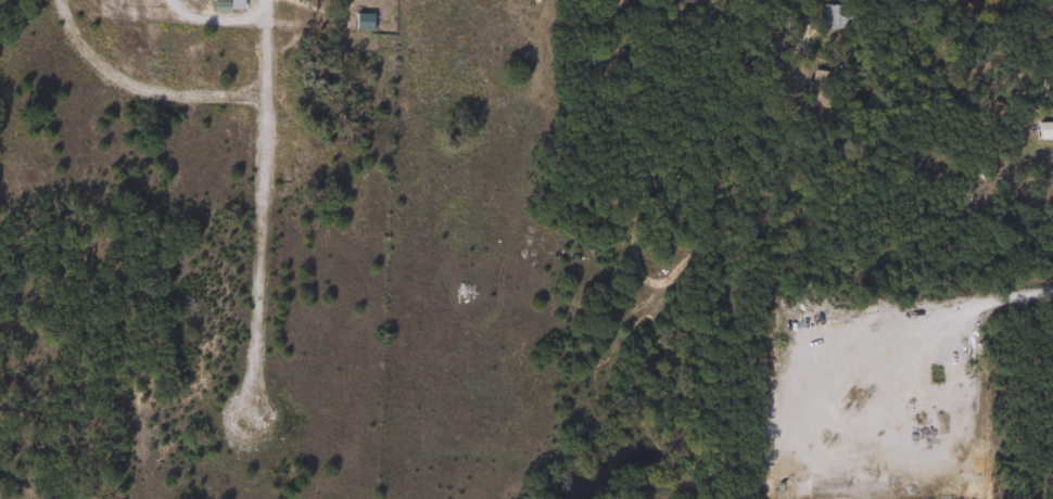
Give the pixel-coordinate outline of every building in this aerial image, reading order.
[(854,5),(854,29),(821,29),(821,5),(854,5)] [(370,31),(351,31),(351,14),(370,14),(370,31)] [(811,106),(814,71),(835,73),(832,108),(811,106)] [(1036,125),(1051,125),(1051,140),(1036,140),(1036,125)]
